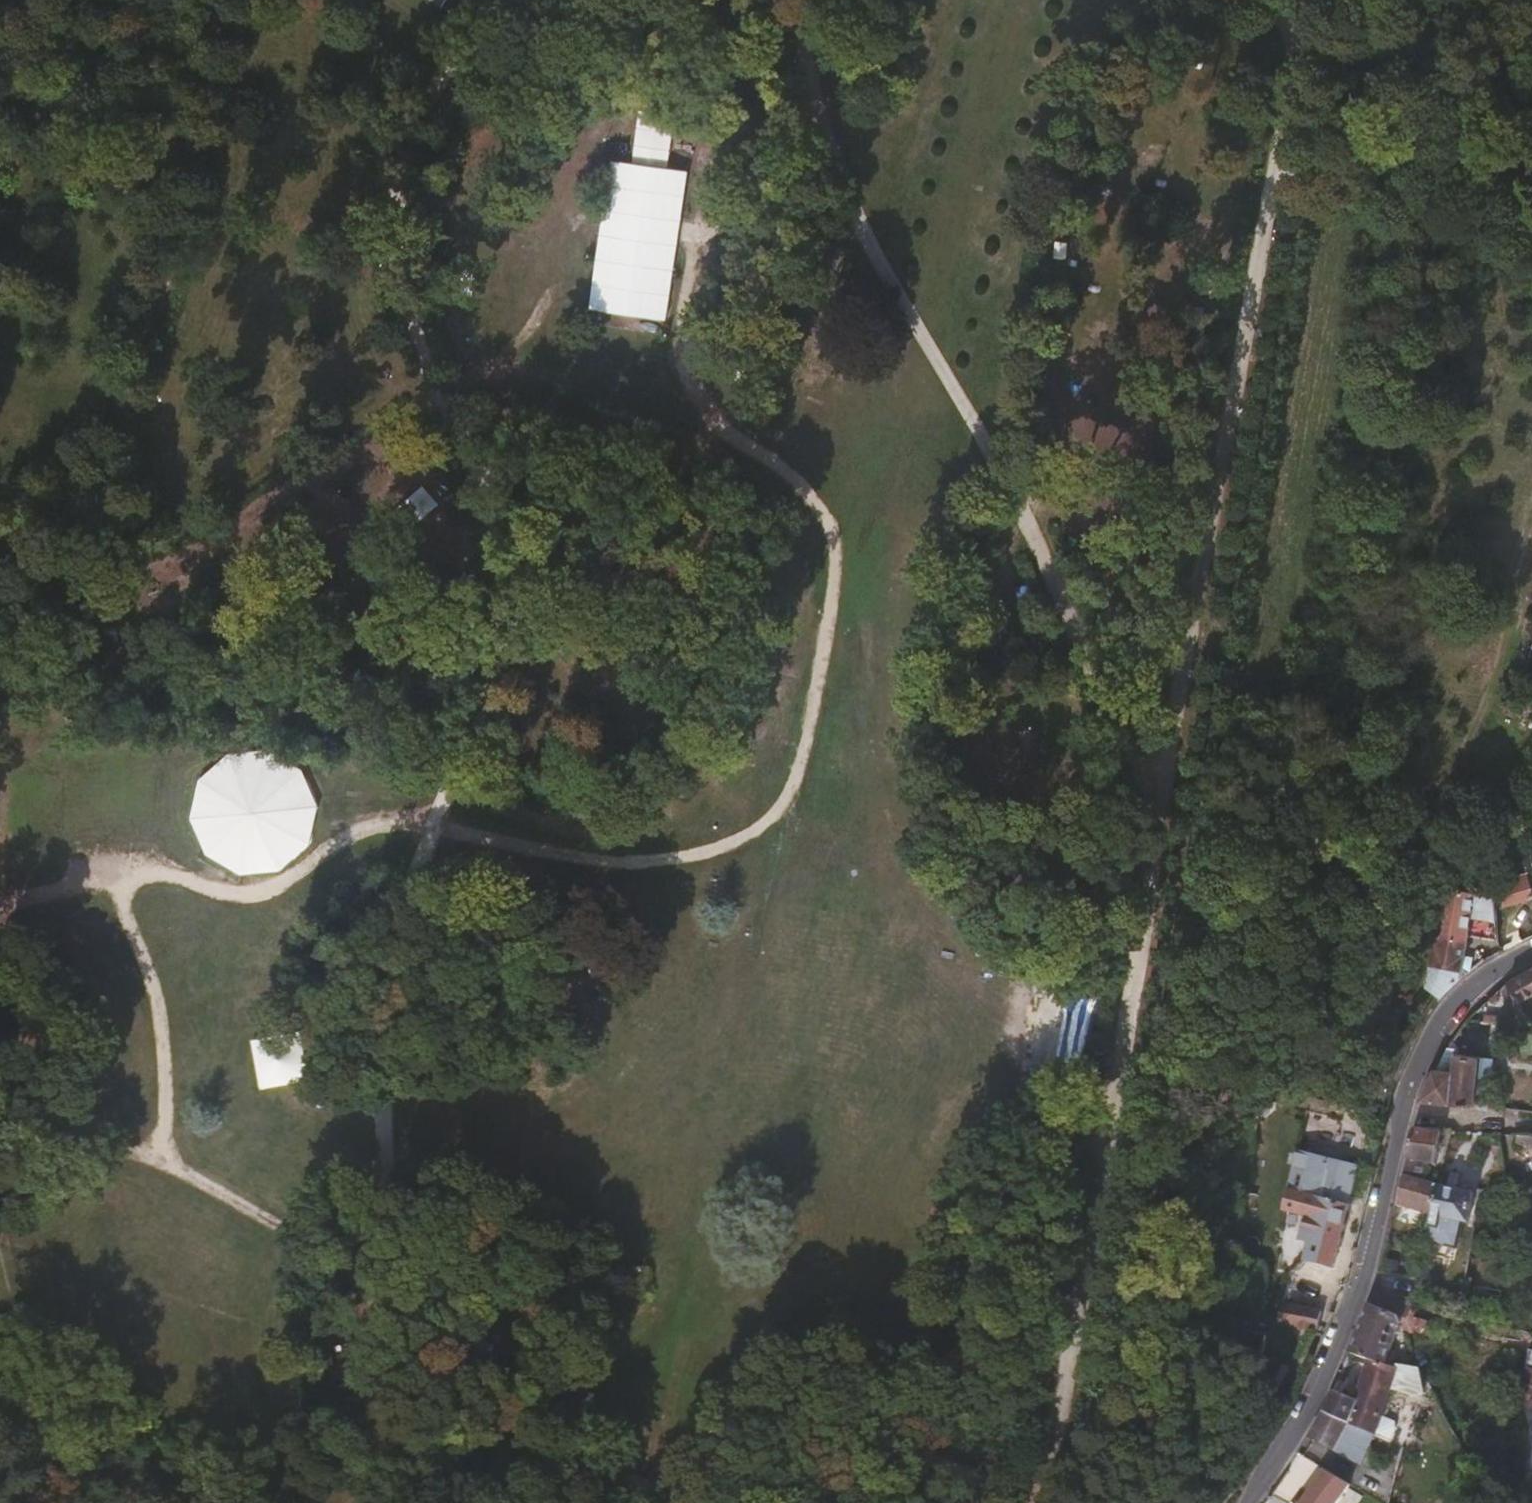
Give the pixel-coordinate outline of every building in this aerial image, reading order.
[(670,320),(688,169),(669,167),(675,114),(640,110),(634,162),(610,159),(592,311),(670,320)] [(300,877),(319,763),(211,745),(191,858),(300,877)] [(1525,881),(1524,877),(1511,878),(1513,903),(1531,898),(1531,880),(1525,881)] [(1477,932),(1484,892),(1450,887),(1431,990),(1452,993),(1469,977),(1477,932)] [(1507,936),(1504,896),(1484,892),(1477,932),(1507,936)] [(1507,988),(1487,1008),(1491,1014),(1503,1004),(1511,1018),(1478,1015),(1467,1026),(1529,1031),(1515,1007),(1531,997),(1531,973),(1507,988)] [(1490,1114),(1493,1077),(1479,1075),(1480,1063),(1454,1057),(1452,1075),(1434,1073),(1420,1106),(1490,1114)] [(1423,1187),(1426,1168),(1434,1168),(1440,1137),(1411,1134),(1395,1211),(1431,1219),(1438,1190),(1423,1187)] [(1516,1143),(1516,1150),(1531,1151),(1531,1143),(1516,1143)] [(1343,1263),(1366,1163),(1344,1159),(1305,1149),(1292,1207),(1301,1209),(1295,1252),(1298,1255),(1343,1263)] [(1446,1160),(1445,1188),(1463,1189),(1465,1161),(1446,1160)] [(1468,1226),(1472,1198),(1438,1190),(1431,1219),(1417,1285),(1428,1287),(1436,1247),(1457,1251),(1463,1225),(1468,1226)] [(1406,1283),(1408,1270),(1381,1266),(1378,1278),(1406,1283)] [(1395,1320),(1399,1308),(1376,1299),(1372,1312),(1395,1320)] [(1323,1332),(1329,1311),(1293,1303),(1289,1325),(1323,1332)] [(1386,1370),(1402,1329),(1399,1323),(1395,1320),(1372,1312),(1368,1311),(1350,1357),(1386,1370)] [(1384,1421),(1395,1394),(1421,1405),(1439,1404),(1426,1379),(1402,1370),(1399,1376),(1388,1371),(1386,1370),(1350,1357),(1340,1380),(1347,1382),(1353,1367),(1368,1373),(1356,1405),(1333,1397),(1323,1418),(1350,1429),(1394,1448),(1401,1429),(1384,1421)] [(1311,1381),(1313,1368),(1284,1360),(1281,1373),(1311,1381)] [(1399,1376),(1402,1370),(1391,1365),(1388,1371),(1399,1376)] [(1340,1456),(1350,1429),(1323,1418),(1309,1444),(1340,1456)]
